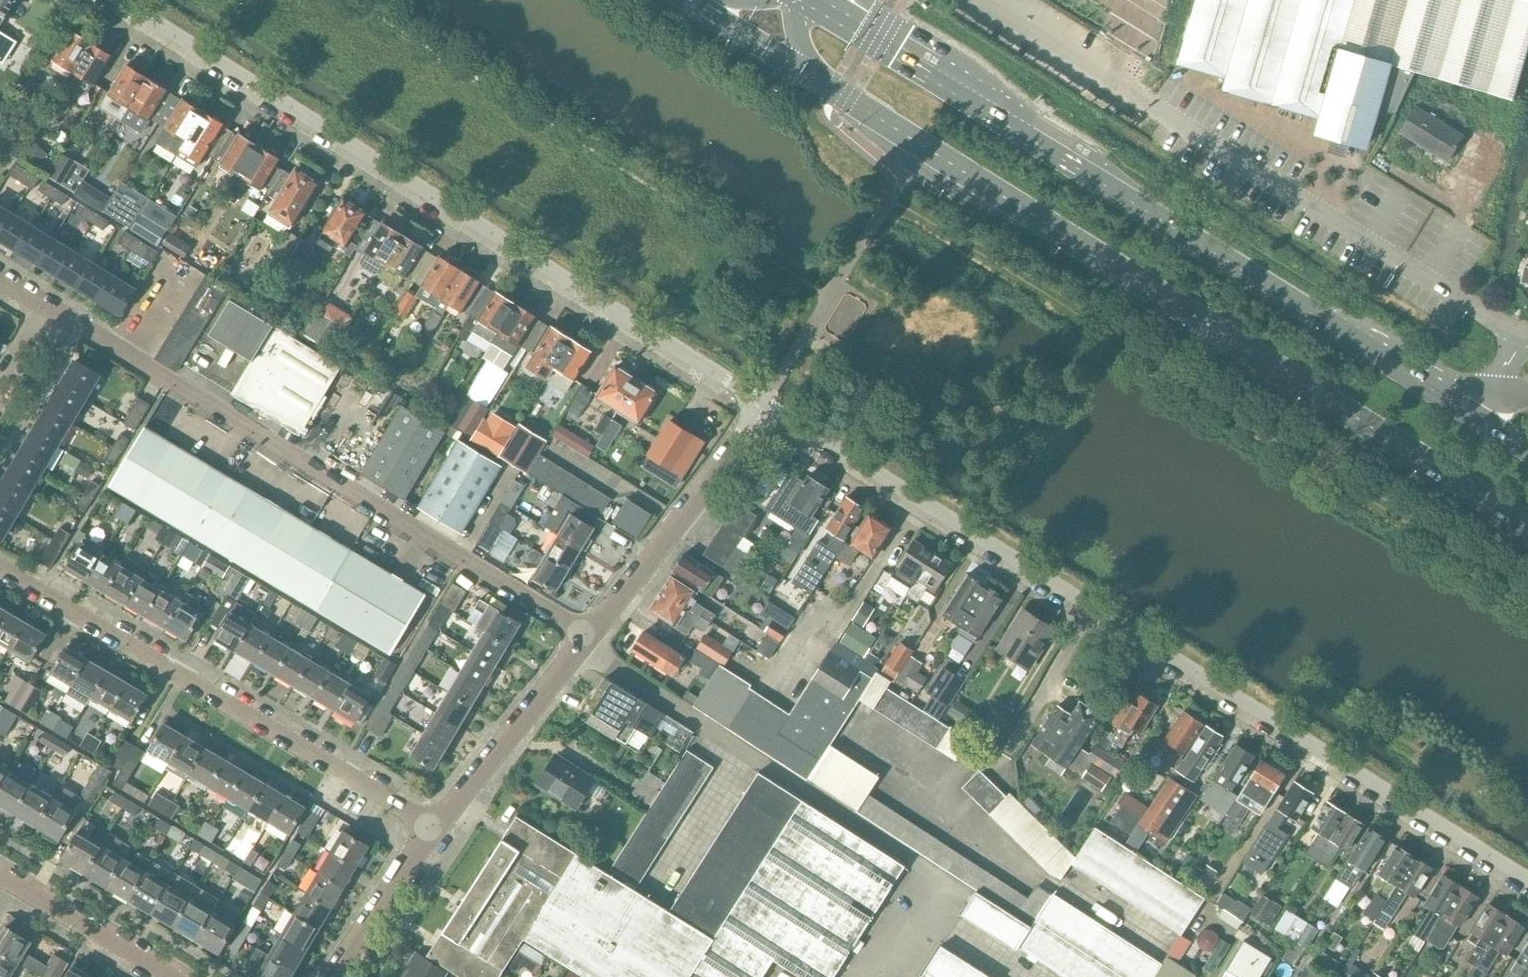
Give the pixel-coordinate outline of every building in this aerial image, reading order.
[(15,0),(0,0),(0,23),(15,0)] [(1175,64),(1225,78),(1221,90),(1321,119),(1317,132),(1332,136),(1351,142),(1351,141),(1366,145),(1376,109),(1395,115),(1499,145),(1513,99),(1527,46),(1527,0),(1193,0),(1175,64)] [(91,42),(72,29),(70,32),(69,32),(66,37),(66,38),(60,48),(48,41),(36,61),(48,69),(67,81),(91,42)] [(67,81),(56,98),(50,108),(64,117),(80,90),(77,87),(84,77),(94,83),(111,54),(91,42),(67,81)] [(130,105),(148,76),(128,64),(110,93),(130,105)] [(123,116),(120,120),(140,133),(163,97),(168,89),(148,76),(130,105),(123,116)] [(184,99),(157,142),(177,154),(204,111),(184,99)] [(204,111),(177,154),(197,167),(224,123),(204,111)] [(222,163),(219,167),(232,175),(235,171),(242,175),(260,146),(240,133),(222,163)] [(36,143),(24,154),(35,166),(47,154),(36,143)] [(242,175),(227,198),(234,202),(248,179),(262,187),(270,192),(284,170),(276,164),(280,158),(260,146),(242,175)] [(47,175),(58,182),(72,161),(61,153),(47,175)] [(15,162),(8,173),(32,188),(39,177),(15,162)] [(284,170),(270,192),(269,194),(276,199),(267,214),(290,229),(319,182),(297,169),(293,175),(284,170)] [(49,197),(55,187),(44,180),(38,190),(49,197)] [(55,187),(49,197),(61,204),(67,195),(55,187)] [(132,226),(142,210),(123,197),(112,214),(132,226)] [(344,198),(321,237),(335,246),(343,251),(367,212),(344,198)] [(90,222),(96,212),(84,205),(78,215),(90,222)] [(190,206),(185,214),(193,219),(198,211),(190,206)] [(12,214),(0,207),(0,234),(12,214)] [(96,212),(90,222),(102,230),(108,220),(96,212)] [(12,214),(0,234),(0,238),(18,250),(33,226),(12,214)] [(385,263),(403,235),(383,222),(364,253),(366,254),(360,263),(361,267),(375,275),(378,274),(385,263)] [(158,225),(149,240),(158,246),(168,231),(158,225)] [(53,239),(33,226),(18,250),(39,262),(53,239)] [(131,250),(138,239),(125,230),(118,241),(131,250)] [(168,231),(158,246),(173,255),(183,240),(168,231)] [(314,247),(299,238),(288,231),(274,254),(285,261),(289,263),(300,270),(314,247)] [(385,263),(378,274),(379,275),(378,277),(398,289),(424,247),(403,235),(385,263)] [(74,252),(53,239),(39,262),(59,275),(74,252)] [(138,239),(131,250),(152,263),(158,251),(138,239)] [(94,264),(74,252),(59,275),(80,287),(94,264)] [(436,308),(460,270),(440,257),(422,286),(434,293),(430,305),(436,308)] [(115,277),(94,264),(80,287),(100,300),(115,277)] [(262,270),(244,298),(263,310),(281,282),(262,270)] [(436,308),(421,333),(429,338),(444,313),(443,313),(450,302),(462,310),(480,282),(460,270),(436,308)] [(198,286),(220,299),(227,288),(205,275),(198,286)] [(135,289),(115,277),(100,300),(121,313),(135,289)] [(220,299),(198,286),(192,296),(214,309),(220,299)] [(417,297),(407,291),(393,315),(388,324),(395,328),(401,324),(417,297)] [(516,304),(496,292),(478,321),(469,316),(457,336),(465,341),(472,331),(492,343),(516,304)] [(186,306),(208,320),(214,309),(192,296),(186,306)] [(341,366),(274,325),(230,299),(209,335),(252,360),(231,393),(299,435),(341,366)] [(536,317),(516,304),(492,343),(512,355),(536,317)] [(208,320),(186,306),(179,317),(201,330),(208,320)] [(303,334),(328,349),(331,351),(344,331),(316,313),(303,334)] [(201,330),(179,317),(173,327),(195,340),(201,330)] [(195,340),(173,327),(167,337),(189,350),(195,340)] [(572,339),(552,327),(535,353),(532,351),(523,367),(525,371),(534,377),(537,376),(546,381),(572,339)] [(359,367),(376,341),(358,330),(341,356),(359,367)] [(189,350),(167,337),(161,347),(183,361),(189,350)] [(592,352),(572,339),(546,381),(547,382),(548,381),(553,384),(553,385),(564,392),(567,392),(592,352)] [(183,361),(161,347),(154,358),(177,372),(183,361)] [(61,384),(84,398),(99,374),(76,360),(61,384)] [(362,364),(359,369),(387,386),(391,381),(362,364)] [(618,409),(637,379),(616,366),(598,395),(618,409)] [(637,379),(618,409),(639,422),(658,392),(637,379)] [(61,384),(47,408),(70,422),(84,398),(61,384)] [(583,384),(572,402),(568,408),(579,416),(594,392),(583,384)] [(139,397),(124,422),(135,429),(150,404),(139,397)] [(471,435),(488,408),(474,400),(459,423),(457,426),(471,435)] [(405,499),(445,432),(402,406),(362,473),(405,499)] [(444,421),(451,426),(454,420),(460,410),(454,406),(447,416),(444,421)] [(57,445),(70,422),(47,408),(34,431),(57,445)] [(602,434),(612,419),(604,414),(595,430),(602,434)] [(612,419),(602,434),(595,445),(605,451),(611,440),(612,440),(622,425),(612,419)] [(648,455),(672,470),(666,480),(676,486),(703,442),(670,421),(659,437),(648,430),(637,448),(648,455)] [(497,437),(500,432),(485,422),(482,426),(480,425),(472,440),(489,450),(491,446),(496,448),(501,440),(497,437)] [(526,475),(528,472),(540,454),(547,442),(519,424),(498,456),(526,475)] [(218,500),(231,478),(145,427),(110,486),(195,536),(217,500),(218,500)] [(43,468),(57,445),(34,431),(20,455),(43,468)] [(112,446),(122,451),(129,439),(120,433),(112,446)] [(419,507),(462,533),(501,466),(459,440),(419,507)] [(122,451),(112,446),(105,458),(114,464),(122,451)] [(538,479),(549,460),(540,454),(528,472),(538,479)] [(29,492),(43,468),(20,455),(6,478),(29,492)] [(549,460),(538,479),(549,485),(560,467),(549,460)] [(560,467),(549,485),(559,491),(570,473),(560,467)] [(570,473),(559,491),(565,495),(569,498),(580,479),(570,473)] [(819,520),(813,516),(830,489),(808,475),(804,481),(793,474),(770,510),(810,535),(819,520)] [(29,492),(6,478),(0,488),(0,506),(15,515),(29,492)] [(265,498),(231,478),(218,500),(252,521),(265,498)] [(580,479),(569,498),(579,504),(591,486),(580,479)] [(84,492),(94,497),(101,485),(92,480),(84,492)] [(503,500),(513,506),(525,486),(515,480),(503,500)] [(591,486),(579,504),(589,511),(601,492),(591,486)] [(94,497),(84,492),(77,503),(86,509),(94,497)] [(601,492),(589,511),(595,514),(599,517),(611,498),(601,492)] [(565,495),(545,526),(559,535),(581,548),(594,527),(589,524),(595,514),(589,511),(579,504),(569,498),(565,495)] [(819,539),(791,583),(810,595),(835,556),(845,540),(844,539),(863,508),(846,497),(826,528),(834,533),(827,544),(819,539)] [(195,536),(276,584),(311,525),(265,498),(252,521),(218,500),(217,500),(195,536)] [(513,506),(503,500),(490,521),(500,527),(513,506)] [(122,519),(129,506),(123,502),(115,515),(122,519)] [(729,513),(750,526),(757,515),(736,502),(729,513)] [(0,506),(0,538),(1,539),(15,515),(0,506)] [(129,506),(122,519),(128,523),(136,510),(129,506)] [(750,526),(729,513),(723,523),(743,536),(750,526)] [(846,539),(845,540),(835,556),(849,565),(860,548),(873,557),(891,528),(870,514),(861,528),(858,526),(852,535),(854,536),(850,541),(846,539)] [(500,527),(490,521),(477,542),(491,551),(504,530),(500,527)] [(743,536),(723,523),(716,533),(737,546),(743,536)] [(351,550),(311,525),(276,584),(316,609),(351,550)] [(53,538),(64,545),(71,533),(60,526),(53,538)] [(162,543),(170,530),(163,526),(155,539),(162,543)] [(170,530),(162,543),(169,547),(176,534),(170,530)] [(101,553),(104,549),(95,543),(85,537),(87,534),(81,531),(74,542),(79,545),(66,567),(86,579),(101,553)] [(737,546),(716,533),(709,543),(730,557),(736,546),(737,546)] [(569,569),(581,548),(559,535),(546,555),(569,569)] [(179,537),(174,545),(184,551),(189,543),(179,537)] [(64,545),(53,538),(39,560),(51,568),(64,545)] [(933,552),(914,539),(896,568),(891,576),(909,587),(914,580),(933,552)] [(709,543),(703,554),(723,567),(730,557),(709,543)] [(747,553),(736,546),(730,557),(723,567),(734,574),(747,553)] [(202,566),(210,554),(203,550),(195,562),(202,566)] [(351,550),(316,609),(390,652),(425,594),(351,550)] [(685,552),(673,572),(709,594),(712,597),(725,577),(715,571),(698,560),(685,552)] [(905,593),(917,601),(926,587),(933,592),(952,564),(933,552),(914,580),(909,587),(905,593)] [(121,565),(101,553),(86,579),(106,591),(121,565)] [(210,554),(202,566),(209,571),(210,569),(224,577),(216,590),(226,596),(240,571),(230,565),(216,558),(210,554)] [(569,569),(546,555),(533,576),(556,590),(569,569)] [(121,565),(106,591),(126,603),(141,577),(146,569),(126,557),(121,565)] [(240,571),(226,596),(236,602),(236,601),(251,578),(240,571)] [(671,574),(661,590),(700,614),(710,621),(715,614),(692,599),(698,591),(671,574)] [(961,623),(985,585),(967,574),(950,601),(951,601),(944,613),(961,623)] [(126,603),(146,615),(162,589),(141,577),(126,603)] [(794,588),(783,581),(771,600),(782,606),(794,588)] [(440,603),(451,609),(454,611),(467,590),(453,582),(440,603)] [(985,585),(961,623),(956,632),(974,643),(986,624),(1003,596),(985,585)] [(146,615),(165,626),(181,601),(162,589),(146,615)] [(661,590),(649,608),(688,633),(700,614),(661,590)] [(181,601),(165,626),(187,639),(204,608),(198,605),(201,600),(187,591),(181,601)] [(271,591),(264,604),(270,607),(278,595),(271,591)] [(236,650),(251,624),(257,614),(236,601),(236,602),(226,596),(210,623),(220,629),(215,638),(236,650)] [(477,625),(485,630),(508,643),(521,622),(506,613),(480,598),(467,620),(476,626),(477,625)] [(513,603),(506,613),(521,622),(527,612),(513,603)] [(838,643),(862,658),(865,654),(851,644),(859,630),(860,631),(872,612),(861,605),(849,624),(850,624),(838,643)] [(449,613),(439,607),(428,624),(439,630),(449,613)] [(998,648),(1028,668),(1054,628),(1023,609),(998,648)] [(10,647),(25,621),(5,610),(0,618),(0,641),(10,647)] [(303,627),(311,614),(305,610),(297,623),(303,627)] [(311,614),(303,627),(310,631),(318,618),(311,614)] [(765,630),(767,632),(780,640),(788,629),(772,619),(765,630)] [(25,621),(10,647),(30,659),(46,633),(25,621)] [(271,636),(251,624),(236,650),(255,662),(271,636)] [(428,648),(439,630),(428,624),(418,642),(428,648)] [(485,630),(473,650),(496,664),(508,643),(485,630)] [(680,653),(645,630),(632,649),(672,675),(684,656),(680,653)] [(780,640),(767,632),(756,650),(769,658),(780,640)] [(343,651),(351,638),(343,633),(335,646),(343,651)] [(706,634),(698,647),(720,663),(725,666),(734,652),(706,634)] [(291,648),(271,636),(255,662),(275,673),(291,648)] [(351,638),(343,651),(348,655),(357,641),(351,638)] [(877,639),(864,659),(878,669),(879,666),(879,667),(882,662),(878,658),(886,645),(877,639)] [(688,641),(680,653),(684,656),(703,668),(699,674),(709,681),(719,665),(720,663),(698,647),(688,641)] [(693,706),(692,707),(807,781),(808,779),(830,746),(859,701),(867,688),(866,688),(875,673),(878,669),(864,659),(862,658),(838,643),(835,641),(823,660),(813,678),(789,714),(749,689),(751,686),(719,665),(709,681),(698,698),(693,706)] [(912,650),(899,642),(885,665),(886,665),(882,672),(894,679),(909,654),(912,650)] [(87,658),(66,646),(51,672),(46,681),(67,694),(87,658)] [(311,660),(291,648),(275,673),(296,686),(311,660)] [(424,654),(414,648),(404,666),(414,672),(424,654)] [(473,650),(461,672),(484,685),(496,664),(473,650)] [(916,671),(922,662),(909,654),(894,679),(895,680),(918,694),(928,678),(916,671)] [(107,670),(87,658),(67,694),(87,705),(92,696),(107,670)] [(391,662),(385,658),(374,676),(387,684),(398,667),(391,662)] [(331,671),(311,660),(296,686),(315,697),(331,671)] [(414,672),(404,666),(393,683),(404,689),(414,672)] [(943,666),(926,693),(949,707),(966,680),(943,666)] [(92,696),(112,708),(127,682),(107,670),(92,696)] [(351,683),(331,671),(315,697),(336,709),(351,683)] [(461,672),(449,692),(471,705),(484,685),(461,672)] [(875,673),(866,688),(867,688),(859,701),(873,709),(886,688),(891,681),(893,682),(895,680),(894,679),(882,672),(880,676),(875,673)] [(16,708),(31,683),(15,674),(5,690),(11,693),(6,702),(16,708)] [(606,679),(589,705),(595,709),(588,721),(627,745),(637,728),(651,737),(665,715),(606,679)] [(127,682),(112,708),(132,720),(148,694),(127,682)] [(31,683),(16,708),(27,714),(41,689),(31,683)] [(351,683),(336,709),(356,721),(371,696),(351,683)] [(886,688),(873,709),(884,716),(896,695),(886,688)] [(379,707),(393,715),(390,713),(400,695),(390,689),(379,707)] [(688,691),(682,699),(693,706),(698,698),(688,691)] [(449,692),(437,713),(459,726),(471,705),(449,692)] [(1104,731),(1089,755),(1087,759),(1088,759),(1116,777),(1124,764),(1105,753),(1113,741),(1122,747),(1133,728),(1140,732),(1157,705),(1139,694),(1130,708),(1125,705),(1118,716),(1113,724),(1115,726),(1110,734),(1104,731)] [(894,723),(907,702),(896,695),(884,716),(894,723)] [(905,729),(918,709),(907,702),(894,723),(905,729)] [(1075,780),(1088,759),(1087,759),(1089,755),(1079,748),(1101,716),(1079,702),(1070,715),(1058,706),(1032,745),(1051,757),(1046,765),(1061,775),(1063,772),(1075,780)] [(0,712),(0,737),(14,713),(3,706),(0,712)] [(393,715),(379,707),(366,728),(380,736),(393,715)] [(48,726),(56,713),(48,709),(40,722),(48,726)] [(918,709),(905,729),(916,736),(928,716),(918,709)] [(988,730),(999,736),(1012,716),(1002,709),(988,730)] [(1204,725),(1183,711),(1164,741),(1175,748),(1164,763),(1174,769),(1204,725)] [(56,713),(48,726),(54,730),(62,717),(56,713)] [(447,747),(459,726),(437,713),(424,733),(447,747)] [(928,716),(916,736),(926,742),(939,722),(928,716)] [(939,722),(926,742),(937,749),(949,729),(939,722)] [(169,762),(185,736),(165,724),(149,750),(169,762)] [(52,748),(57,739),(35,726),(29,735),(40,741),(52,748)] [(949,729),(937,749),(956,761),(969,740),(950,727),(949,729)] [(1176,769),(1139,825),(1166,843),(1198,795),(1180,784),(1186,776),(1193,780),(1200,770),(1222,737),(1207,727),(1185,760),(1184,760),(1178,770),(1176,769)] [(87,749),(95,737),(88,732),(80,745),(87,749)] [(447,747),(424,733),(412,754),(434,768),(447,747)] [(169,762),(189,773),(205,748),(185,736),(169,762)] [(95,737),(87,749),(94,754),(102,741),(95,737)] [(57,739),(52,748),(65,756),(70,747),(57,739)] [(121,769),(135,746),(124,739),(110,763),(121,769)] [(135,746),(121,769),(121,770),(112,784),(145,803),(149,795),(126,782),(145,751),(135,746)] [(808,779),(825,789),(846,756),(830,746),(808,779)] [(1239,795),(1232,791),(1254,756),(1236,746),(1215,780),(1213,779),(1201,798),(1227,814),(1239,795)] [(189,773),(210,786),(225,760),(205,748),(189,773)] [(713,768),(686,751),(680,761),(707,778),(713,768)] [(556,756),(539,783),(576,807),(594,780),(556,756)] [(862,766),(846,756),(825,789),(840,800),(862,766)] [(210,786),(230,797),(245,771),(225,760),(210,786)] [(674,771),(701,787),(707,778),(680,761),(674,771)] [(1261,761),(1241,792),(1242,792),(1227,816),(1239,823),(1254,799),(1265,806),(1284,775),(1261,761)] [(107,783),(113,772),(102,765),(100,764),(80,796),(92,804),(100,790),(102,791),(106,783),(107,783)] [(1091,765),(1083,777),(1102,789),(1109,777),(1091,765)] [(8,771),(0,766),(0,785),(8,771)] [(878,776),(862,766),(840,800),(856,810),(866,794),(878,776)] [(961,788),(989,815),(1007,797),(1006,796),(979,770),(961,788)] [(8,771),(0,785),(0,805),(14,813),(31,784),(8,771)] [(265,783),(245,771),(230,797),(249,809),(265,783)] [(701,787),(674,771),(668,780),(695,797),(701,787)] [(801,800),(758,772),(746,790),(791,818),(801,800)] [(628,792),(645,803),(649,796),(654,788),(637,777),(628,792)] [(662,790),(689,807),(695,797),(668,780),(662,790)] [(1259,838),(1243,862),(1262,874),(1288,834),(1279,829),(1277,827),(1286,814),(1288,815),(1296,820),(1313,793),(1295,781),(1259,838)] [(285,795),(265,783),(249,809),(269,821),(285,795)] [(53,797),(31,784),(14,813),(36,826),(53,797)] [(661,792),(654,788),(649,796),(683,816),(689,807),(662,790),(661,792)] [(746,790),(735,808),(779,835),(791,818),(746,790)] [(122,809),(128,800),(115,792),(110,801),(122,809)] [(149,805),(164,814),(172,801),(156,792),(149,805)] [(989,815),(997,823),(1019,802),(1010,793),(1006,796),(1007,797),(989,815)] [(855,812),(865,818),(866,816),(877,801),(866,794),(856,810),(855,812)] [(285,795),(269,821),(290,833),(305,807),(285,795)] [(1043,808),(1031,795),(1022,803),(1034,816),(1043,808)] [(645,803),(651,807),(650,809),(676,826),(683,816),(649,796),(645,803)] [(53,797),(36,826),(59,840),(75,810),(53,797)] [(128,800),(122,809),(135,816),(141,807),(128,800)] [(737,903),(727,919),(720,929),(714,940),(700,961),(725,976),(762,976),(773,959),(813,897),(854,834),(801,800),(791,818),(779,835),(768,853),(757,871),(747,887),(737,903)] [(172,818),(179,805),(172,801),(164,814),(172,818)] [(865,818),(875,825),(876,823),(887,807),(877,801),(866,816),(865,818)] [(997,823),(1006,832),(1027,810),(1019,802),(997,823)] [(1316,859),(1345,813),(1328,802),(1311,827),(1319,832),(1306,853),(1316,859)] [(1122,805),(1111,822),(1130,834),(1141,818),(1122,805)] [(875,825),(885,831),(886,830),(897,814),(887,807),(876,823),(875,825)] [(735,808),(724,826),(768,853),(779,835),(735,808)] [(644,819),(670,836),(676,826),(650,809),(644,819)] [(298,831),(308,838),(321,816),(310,810),(298,831)] [(1014,840),(1035,818),(1027,810),(1006,832),(1014,840)] [(1345,813),(1316,859),(1327,866),(1340,846),(1347,850),(1363,824),(1345,813)] [(885,831),(895,838),(896,836),(907,820),(897,814),(886,830),(885,831)] [(513,955),(524,937),(577,854),(518,817),(453,917),(513,955)] [(1022,848),(1044,826),(1035,818),(1014,840),(1022,848)] [(61,859),(84,873),(101,844),(90,838),(97,826),(85,819),(78,831),(61,859)] [(167,835),(173,826),(160,819),(155,828),(167,835)] [(637,828),(664,845),(670,836),(644,819),(637,828)] [(895,838),(905,844),(906,843),(917,827),(907,820),(896,836),(895,838)] [(205,838),(213,825),(206,822),(199,834),(205,838)] [(213,825),(205,838),(212,842),(220,830),(213,825)] [(173,826),(167,835),(180,843),(185,834),(173,826)] [(724,826),(713,843),(757,871),(768,853),(724,826)] [(1022,848),(1031,857),(1052,835),(1044,826),(1022,848)] [(905,844),(915,851),(916,850),(927,833),(917,827),(906,843),(905,844)] [(1368,827),(1336,878),(1350,887),(1362,868),(1364,870),(1385,838),(1368,827)] [(631,838),(658,855),(664,845),(637,828),(631,838)] [(1071,865),(1082,871),(1106,834),(1096,828),(1076,857),(1071,865)] [(330,851),(356,867),(369,845),(343,830),(330,851)] [(926,857),(926,856),(937,840),(927,833),(916,850),(915,851),(926,857)] [(854,834),(813,897),(840,913),(827,933),(851,948),(904,866),(854,834)] [(1116,841),(1106,834),(1082,871),(1092,878),(1116,841)] [(1035,861),(1040,864),(1061,843),(1052,835),(1031,857),(1035,861)] [(245,862),(253,849),(232,837),(224,851),(238,859),(238,858),(245,862)] [(625,848),(652,865),(658,855),(631,838),(625,848)] [(285,853),(294,858),(302,844),(293,839),(285,853)] [(926,857),(936,864),(936,863),(947,846),(937,840),(926,856),(926,857)] [(1116,841),(1092,878),(1102,884),(1126,847),(1116,841)] [(713,843),(703,859),(747,887),(757,871),(713,843)] [(1040,864),(1050,871),(1069,851),(1061,843),(1040,864)] [(123,857),(101,844),(84,873),(106,886),(123,857)] [(1389,895),(1405,870),(1414,856),(1405,850),(1405,851),(1397,845),(1379,874),(1372,885),(1389,895)] [(212,862),(217,853),(205,846),(200,855),(212,862)] [(936,864),(946,870),(957,853),(947,846),(936,863),(936,864)] [(1126,847),(1102,884),(1112,890),(1136,853),(1126,847)] [(619,857),(646,874),(652,865),(625,848),(619,857)] [(253,849),(245,862),(252,866),(259,853),(253,849)] [(344,887),(356,867),(330,851),(318,872),(344,887)] [(1070,864),(1071,865),(1076,857),(1074,856),(1069,851),(1050,871),(1061,878),(1070,864)] [(1183,879),(1197,857),(1189,851),(1174,874),(1183,879)] [(132,863),(123,857),(106,886),(129,900),(152,861),(138,852),(132,863)] [(217,853),(212,862),(225,870),(230,860),(217,853)] [(294,858),(285,853),(278,865),(287,870),(294,858)] [(946,870),(956,877),(956,876),(967,859),(957,853),(946,870)] [(1146,860),(1136,853),(1112,890),(1122,897),(1146,860)] [(588,976),(593,976),(645,896),(577,854),(524,937),(588,976)] [(1405,870),(1389,895),(1381,910),(1392,917),(1407,892),(1414,896),(1432,867),(1414,856),(1405,870)] [(613,867),(640,884),(646,874),(619,857),(613,867)] [(703,859),(693,875),(737,903),(747,887),(703,859)] [(956,877),(966,883),(978,866),(967,859),(956,876),(956,877)] [(1122,897),(1132,903),(1156,866),(1146,860),(1122,897)] [(129,900),(151,913),(168,884),(174,874),(152,861),(129,900)] [(1202,894),(1217,871),(1206,865),(1192,887),(1202,894)] [(966,883),(976,890),(988,872),(978,866),(966,883)] [(1166,873),(1156,866),(1132,903),(1142,910),(1166,873)] [(610,871),(638,888),(640,884),(613,867),(610,871)] [(250,872),(244,882),(257,889),(263,880),(250,872)] [(332,908),(344,887),(318,872),(306,892),(332,908)] [(976,890),(977,891),(986,896),(998,879),(988,872),(976,890)] [(1166,873),(1142,910),(1152,916),(1176,879),(1166,873)] [(1424,941),(1426,938),(1427,936),(1442,913),(1442,914),(1460,885),(1442,874),(1424,902),(1431,907),(1426,915),(1425,914),(1413,934),(1424,941)] [(693,875),(683,891),(727,919),(737,903),(693,875)] [(986,896),(996,903),(1008,885),(998,879),(986,896)] [(1176,879),(1152,916),(1162,922),(1185,885),(1176,879)] [(261,894),(270,899),(278,886),(269,881),(261,894)] [(191,897),(168,884),(151,913),(173,926),(191,897)] [(1248,884),(1231,911),(1245,920),(1261,893),(1248,884)] [(996,903),(1006,910),(1018,892),(1008,885),(996,903)] [(1185,885),(1162,922),(1172,929),(1195,892),(1185,885)] [(1442,913),(1427,936),(1427,937),(1428,940),(1440,947),(1443,946),(1457,924),(1460,925),(1478,896),(1460,885),(1442,914),(1442,913)] [(1032,925),(1036,919),(1051,895),(1036,886),(1028,898),(1016,916),(1019,918),(1020,917),(1032,925)] [(670,912),(714,940),(720,929),(727,919),(683,891),(670,912)] [(1018,947),(1032,925),(1020,917),(1019,918),(1016,916),(1006,910),(996,903),(986,896),(977,891),(961,914),(1017,950),(1018,947)] [(319,928),(332,908),(306,892),(293,913),(319,928)] [(1016,916),(1028,898),(1018,892),(1006,910),(1016,916)] [(1205,898),(1195,892),(1172,929),(1181,935),(1205,898)] [(1046,926),(1063,900),(1052,893),(1051,895),(1036,919),(1046,926)] [(270,899),(261,894),(254,906),(263,911),(270,899)] [(1251,914),(1269,926),(1282,906),(1263,895),(1251,914)] [(700,961),(714,940),(670,912),(645,896),(593,976),(690,976),(700,961)] [(213,910),(191,897),(173,926),(195,939),(213,910)] [(773,959),(801,976),(833,976),(851,948),(827,933),(840,913),(813,897),(773,959)] [(1046,926),(1056,932),(1056,933),(1073,906),(1063,900),(1046,926)] [(1474,965),(1506,914),(1488,903),(1470,931),(1471,932),(1467,939),(1473,944),(1464,959),(1474,965)] [(1056,933),(1065,938),(1066,939),(1083,913),(1073,906),(1056,933)] [(213,910),(195,939),(218,953),(236,924),(213,910)] [(1275,929),(1295,941),(1306,922),(1287,910),(1275,929)] [(307,949),(319,928),(293,913),(281,934),(307,949)] [(1066,939),(1075,945),(1076,945),(1093,919),(1083,913),(1066,939)] [(1506,914),(1474,965),(1474,966),(1485,972),(1495,957),(1493,956),(1498,948),(1506,953),(1524,925),(1506,914)] [(513,955),(453,917),(428,955),(463,976),(499,976),(513,955)] [(1036,919),(1032,925),(1018,947),(1028,954),(1046,926),(1036,919)] [(1076,945),(1085,951),(1086,952),(1103,926),(1093,919),(1076,945)] [(244,922),(237,935),(264,951),(267,946),(257,940),(258,940),(249,935),(253,928),(244,922)] [(1308,924),(1297,942),(1291,951),(1287,948),(1282,957),(1294,965),(1305,948),(1317,929),(1308,924)] [(18,963),(39,976),(41,976),(59,976),(69,963),(54,953),(46,965),(25,952),(31,942),(6,926),(0,935),(0,952),(18,963)] [(1046,926),(1028,954),(1038,960),(1056,932),(1046,926)] [(1086,952),(1095,957),(1096,958),(1113,932),(1103,926),(1086,952)] [(1218,941),(1219,940),(1218,937),(1217,935),(1216,932),(1214,931),(1212,930),(1209,929),(1206,929),(1204,930),(1202,931),(1200,933),(1199,935),(1198,938),(1198,940),(1198,942),(1199,944),(1201,947),(1202,948),(1205,949),(1207,950),(1210,950),(1212,949),(1215,948),(1216,946),(1218,944),(1218,941)] [(1056,932),(1038,960),(1048,966),(1065,938),(1056,933),(1056,932)] [(1105,964),(1106,965),(1123,938),(1113,932),(1096,958),(1105,964)] [(295,969),(307,949),(281,934),(269,954),(295,969)] [(229,948),(238,953),(245,941),(264,951),(237,935),(229,948)] [(1075,945),(1066,939),(1065,938),(1048,966),(1058,973),(1075,945)] [(1116,971),(1133,945),(1123,938),(1106,965),(1115,970),(1116,971)] [(1214,952),(1222,957),(1230,944),(1222,939),(1214,952)] [(1223,976),(1260,976),(1272,958),(1244,941),(1223,976)] [(525,942),(515,959),(536,972),(546,956),(525,942)] [(1517,960),(1507,976),(1508,976),(1527,976),(1527,943),(1517,960)] [(921,975),(925,976),(939,976),(955,954),(941,945),(921,975)] [(1064,976),(1069,976),(1085,951),(1076,945),(1075,945),(1058,973),(1064,976)] [(1125,976),(1126,976),(1143,951),(1133,945),(1116,971),(1125,976)] [(1086,952),(1085,951),(1069,976),(1083,976),(1095,957),(1086,952)] [(1153,957),(1143,951),(1126,976),(1140,976),(1153,957)] [(18,963),(0,952),(0,976),(9,976),(18,963)] [(1315,964),(1335,976),(1337,976),(1344,965),(1323,952),(1315,964)] [(269,954),(256,976),(259,976),(290,976),(295,969),(269,954)] [(969,963),(955,954),(939,976),(959,976),(969,963)] [(446,972),(421,956),(407,976),(443,976),(446,972)] [(1083,976),(1097,976),(1105,964),(1096,958),(1095,957),(1083,976)] [(1162,963),(1153,957),(1140,976),(1154,976),(1163,964),(1162,963)] [(1196,975),(1167,957),(1164,962),(1163,964),(1154,976),(1195,976),(1196,975)] [(700,961),(690,976),(725,976),(700,961)] [(1371,975),(1348,961),(1339,976),(1370,976),(1371,975)] [(982,972),(969,963),(959,976),(979,976),(982,972)] [(1105,964),(1097,976),(1111,976),(1115,970),(1106,965),(1105,964)] [(73,965),(66,976),(93,976),(73,965)] [(1309,968),(1305,966),(1298,976),(1324,976),(1309,968)]
